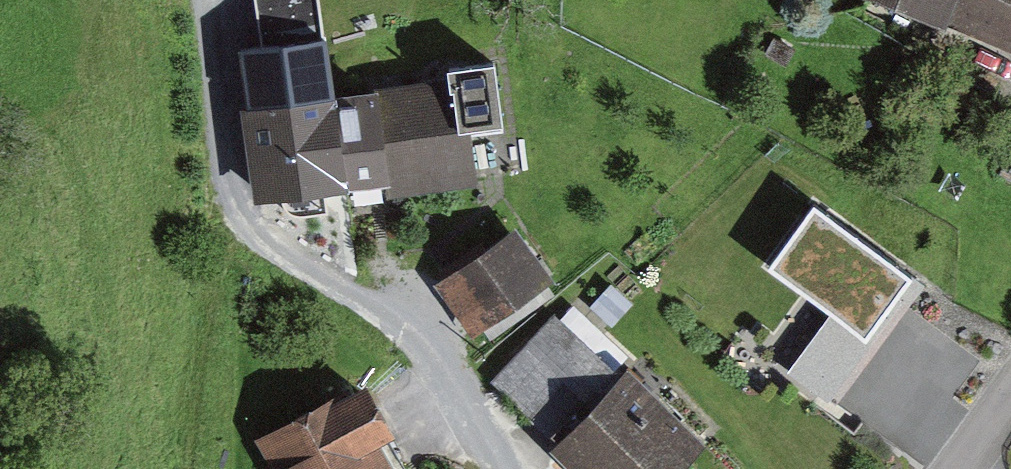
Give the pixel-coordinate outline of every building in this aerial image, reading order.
[(1010,46),(1010,0),(900,0),(1010,46)] [(249,46),(256,101),(324,92),(346,89),(339,34),(249,46)] [(508,125),(497,53),(455,59),(457,73),(346,89),(324,92),(336,173),(390,165),(394,191),(478,179),(471,131),(508,125)] [(256,185),(336,173),(324,92),(256,101),(245,102),(256,185)] [(1001,183),(1010,188),(1010,165),(1001,183)] [(817,199),(769,267),(821,304),(873,340),(921,273),(817,199)] [(519,230),(443,276),(475,329),(551,284),(519,230)] [(821,304),(782,359),(834,396),(873,340),(821,304)] [(639,382),(561,315),(495,390),(532,423),(565,385),(606,421),(639,382)] [(265,439),(280,468),(397,468),(383,441),(408,429),(384,381),(265,439)] [(573,460),(584,468),(690,468),(712,444),(639,382),(606,421),(573,460)]
